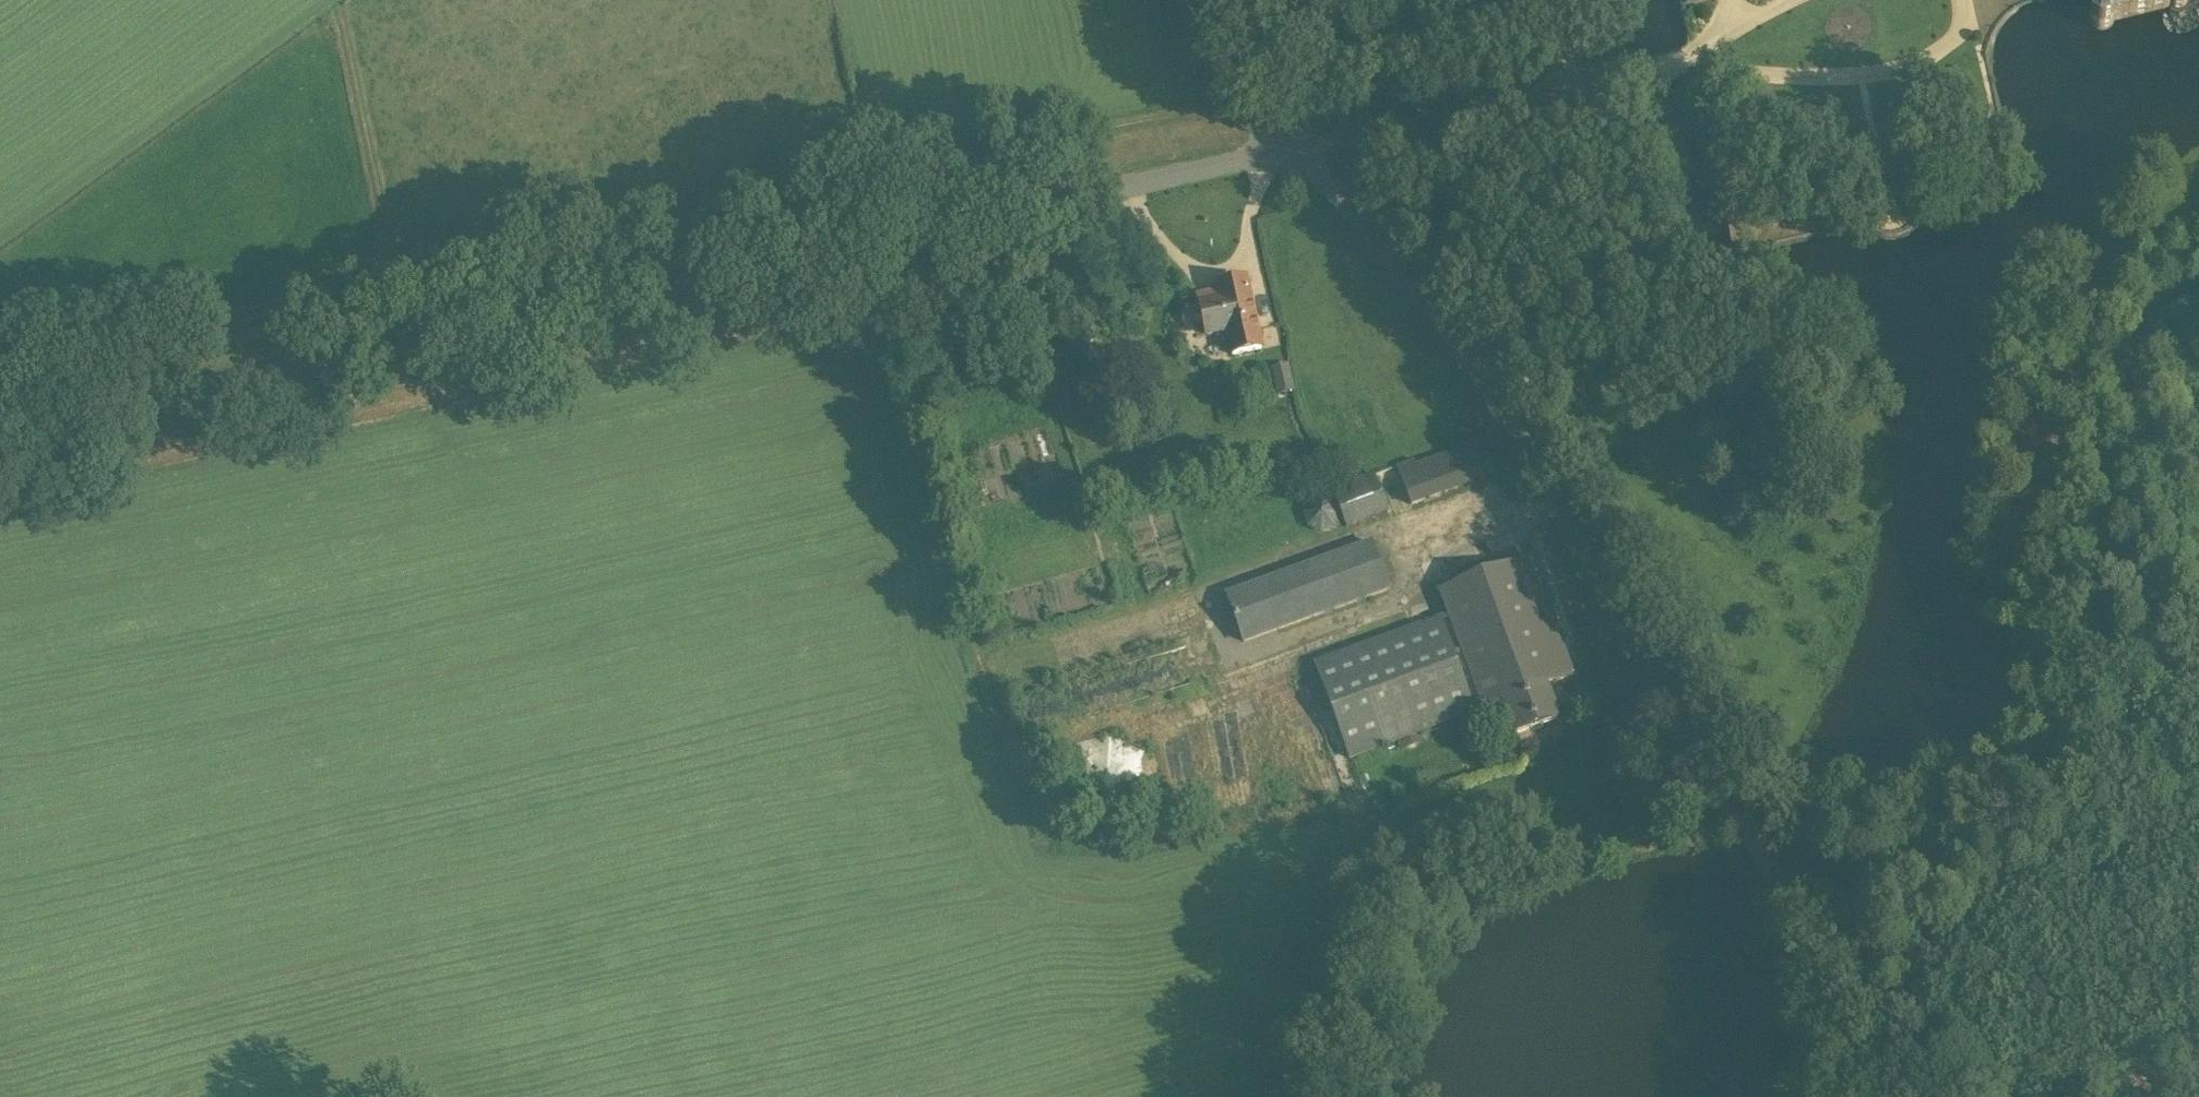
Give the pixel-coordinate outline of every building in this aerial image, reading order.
[(2095,5),(2090,14),(2092,23),(2099,28),(2109,26),(2113,19),(2171,7),(2176,9),(2184,8),(2188,1),(2188,0),(2094,0),(2095,5)] [(1246,280),(1216,286),(1218,292),(1199,296),(1207,335),(1227,331),(1233,354),(1262,348),(1258,334),(1258,335),(1246,280)] [(1278,393),(1293,390),(1287,364),(1272,368),(1278,393)] [(1414,460),(1397,465),(1412,506),(1495,477),(1482,442),(1416,465),(1414,460)] [(1332,490),(1341,515),(1345,527),(1387,512),(1373,475),(1332,490)] [(1341,516),(1336,502),(1322,495),(1308,500),(1302,514),(1307,528),(1321,534),(1335,529),(1341,516)] [(1389,589),(1371,543),(1225,597),(1242,643),(1389,589)] [(1483,708),(1484,707),(1502,701),(1514,735),(1558,719),(1545,686),(1573,676),(1530,559),(1440,591),(1449,614),(1483,708)] [(1483,708),(1449,614),(1314,663),(1349,759),(1485,709),(1484,707),(1483,708)]
